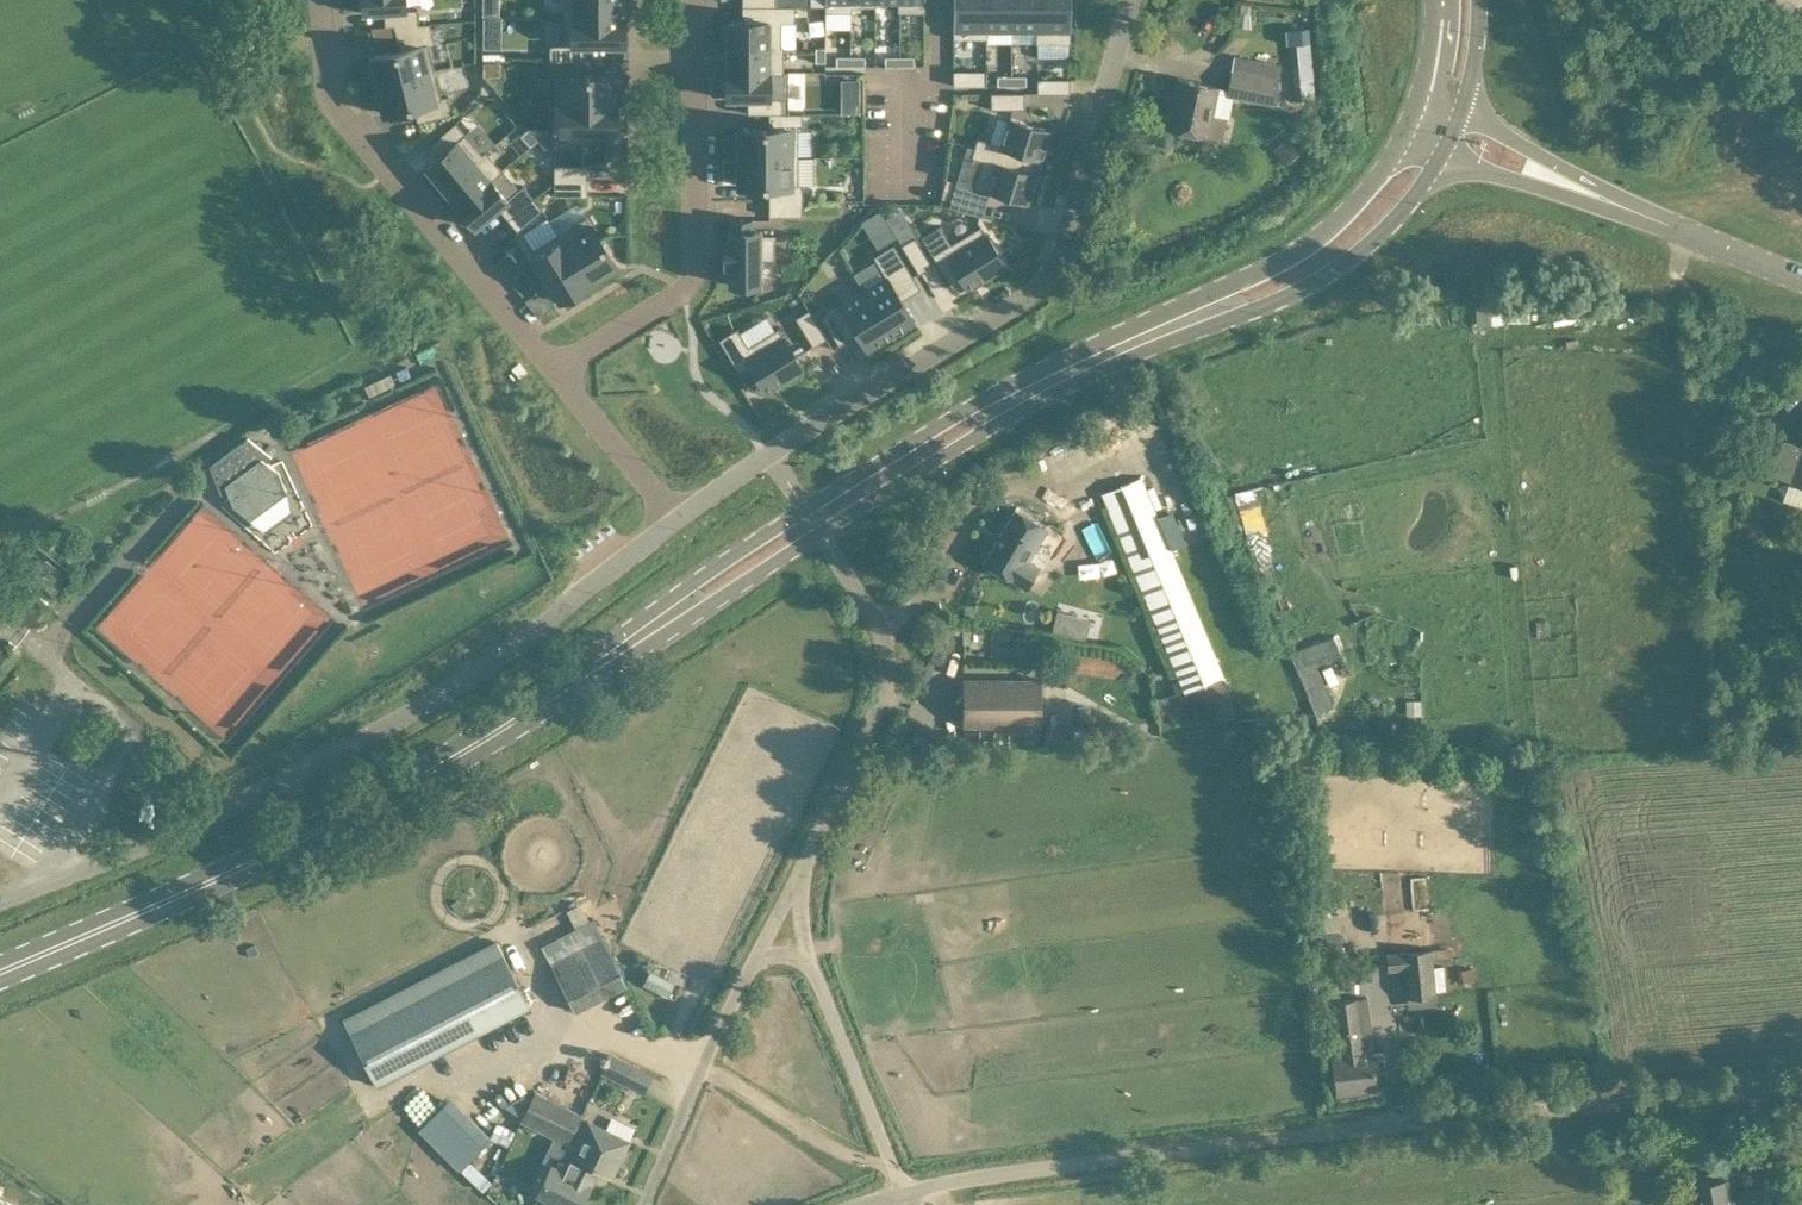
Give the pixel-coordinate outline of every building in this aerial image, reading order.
[(363,12),(384,10),(405,9),(405,0),(362,0),(363,12)] [(564,16),(624,16),(624,0),(564,0),(564,16)] [(825,5),(825,11),(825,28),(850,28),(850,11),(852,11),(852,5),(850,5),(850,0),(825,0),(825,5)] [(898,11),(924,11),(924,0),(898,0),(898,9),(898,11)] [(953,30),(953,37),(961,37),(987,37),(987,35),(987,30),(986,30),(986,25),(986,0),(953,0),(953,29),(953,30)] [(986,30),(987,30),(987,37),(987,42),(1011,42),(1011,30),(1011,0),(986,0),(986,25),(986,30)] [(1011,30),(1036,30),(1037,30),(1037,0),(1011,0),(1011,30)] [(1036,42),(1037,42),(1037,56),(1068,57),(1068,42),(1070,42),(1070,33),(1070,30),(1070,0),(1037,0),(1037,30),(1036,30),(1036,42)] [(726,20),(726,46),(781,46),(783,46),(795,46),(796,21),(794,21),(794,20),(794,5),(776,5),(742,5),(742,20),(726,20)] [(405,9),(384,10),(385,25),(394,25),(418,23),(417,8),(405,9)] [(564,16),(564,44),(583,45),(614,45),(624,45),(624,30),(624,16),(564,16)] [(385,25),(371,26),(375,39),(396,34),(398,42),(400,49),(428,42),(428,44),(435,42),(430,22),(418,23),(394,25),(385,25)] [(1305,26),(1289,27),(1290,42),(1294,100),(1314,99),(1310,40),(1306,40),(1305,26)] [(371,63),(368,64),(372,81),(374,80),(376,80),(376,83),(377,84),(434,70),(428,44),(428,42),(400,49),(370,56),(371,63)] [(559,44),(550,44),(550,45),(550,59),(583,59),(583,45),(564,44),(559,44)] [(726,46),(726,71),(769,71),(769,72),(771,72),(783,72),(783,71),(783,46),(781,46),(726,46)] [(815,46),(815,61),(825,61),(825,48),(825,46),(815,46)] [(836,55),(836,65),(850,65),(850,55),(836,55)] [(865,56),(850,56),(850,65),(865,65),(865,56)] [(885,56),(885,65),(899,65),(899,56),(885,56)] [(899,56),(899,65),(913,65),(913,56),(899,56)] [(550,72),(550,75),(554,75),(554,74),(583,74),(583,73),(583,59),(550,59),(550,72)] [(442,69),(447,90),(474,85),(469,63),(442,69)] [(484,63),(484,75),(499,75),(499,63),(484,63)] [(986,84),(986,69),(953,69),(953,85),(986,84)] [(1231,69),(1226,93),(1274,103),(1278,78),(1231,69)] [(434,70),(377,84),(382,108),(383,112),(393,110),(414,105),(441,98),(441,96),(440,92),(434,70)] [(726,71),(726,98),(746,98),(748,98),(748,99),(748,112),(764,112),(769,112),(781,112),(788,112),(788,71),(783,71),(783,72),(771,72),(769,72),(769,71),(726,71)] [(554,91),(554,102),(615,102),(615,101),(614,101),(614,92),(614,74),(590,74),(583,74),(554,74),(554,75),(554,91)] [(1011,75),(997,75),(997,85),(1011,84),(1011,75)] [(1011,75),(1011,84),(1026,84),(1026,75),(1011,75)] [(1070,78),(1037,77),(1037,92),(1070,92),(1070,78)] [(1211,114),(1217,85),(1177,77),(1171,108),(1165,106),(1161,126),(1222,138),(1226,117),(1211,114)] [(843,81),(843,114),(861,113),(861,81),(843,81)] [(1024,92),(991,92),(991,107),(1024,107),(1024,92)] [(441,98),(414,105),(418,121),(452,113),(450,104),(448,95),(443,96),(441,96),(441,98)] [(554,102),(554,131),(610,131),(615,131),(615,123),(615,102),(554,102)] [(738,127),(738,156),(797,156),(797,154),(812,154),(812,129),(797,129),(797,128),(800,128),(802,128),(802,112),(797,112),(788,112),(781,112),(769,112),(769,113),(769,120),(769,127),(742,127),(738,127)] [(977,137),(971,156),(980,158),(982,159),(997,163),(997,162),(1003,164),(1008,148),(1037,156),(1036,158),(1037,158),(1040,159),(1040,158),(1046,139),(1049,129),(1040,126),(1009,117),(1001,144),(977,137)] [(455,121),(430,143),(440,154),(465,133),(462,128),(456,121),(455,121)] [(528,128),(520,134),(529,145),(537,139),(528,128)] [(427,165),(425,166),(428,170),(442,187),(482,153),(482,152),(481,152),(465,133),(440,154),(427,165)] [(1285,164),(1299,153),(1286,138),(1273,149),(1285,164)] [(956,180),(948,205),(980,214),(987,190),(989,191),(1027,202),(1027,201),(1036,172),(1034,172),(1033,171),(1037,158),(1036,158),(1037,156),(1008,148),(1003,164),(997,162),(997,163),(982,159),(971,156),(974,147),(967,145),(956,180)] [(482,153),(442,187),(458,205),(490,178),(491,179),(502,170),(496,163),(485,149),(482,152),(482,153)] [(738,156),(738,184),(743,184),(769,184),(769,199),(802,199),(802,183),(797,183),(797,156),(738,156)] [(816,156),(797,156),(797,183),(802,183),(817,183),(816,156)] [(554,163),(554,179),(588,179),(588,163),(554,163)] [(490,178),(458,205),(475,226),(498,207),(508,199),(507,198),(518,188),(502,170),(491,179),(490,178)] [(554,185),(554,195),(559,195),(587,195),(587,185),(587,179),(554,179),(554,185)] [(508,199),(498,207),(508,218),(533,197),(528,190),(523,184),(518,188),(507,198),(508,199)] [(533,197),(508,218),(518,230),(540,212),(543,209),(533,197)] [(769,214),(769,215),(797,215),(802,215),(802,199),(769,199),(769,214)] [(880,209),(861,220),(871,237),(890,225),(880,209)] [(586,215),(558,233),(587,281),(588,280),(587,279),(597,273),(599,276),(614,267),(612,264),(615,262),(591,223),(586,215)] [(724,239),(724,263),(729,263),(729,283),(741,283),(741,287),(758,287),(758,284),(758,283),(760,283),(760,273),(760,259),(760,258),(773,258),(773,244),(773,237),(774,237),(774,234),(760,234),(760,228),(751,228),(751,218),(740,218),(731,218),(731,227),(731,228),(729,228),(729,234),(729,239),(724,239)] [(939,225),(921,235),(934,256),(952,285),(962,279),(967,287),(997,269),(1005,264),(999,255),(997,252),(1000,250),(990,234),(987,235),(980,225),(951,243),(939,225)] [(558,233),(529,250),(542,270),(558,297),(559,298),(563,295),(587,281),(558,233)] [(919,272),(932,264),(914,236),(901,244),(919,272)] [(876,259),(853,273),(863,289),(890,334),(915,319),(902,298),(898,292),(914,282),(916,281),(898,252),(893,243),(874,255),(873,255),(876,259)] [(863,289),(821,315),(824,319),(839,344),(856,334),(866,349),(890,334),(863,289)] [(809,308),(796,316),(813,345),(826,337),(809,308)] [(719,338),(724,346),(749,388),(760,382),(765,390),(794,372),(802,367),(798,360),(782,334),(778,327),(774,330),(765,316),(740,332),(737,327),(719,338)] [(1756,427),(1752,439),(1762,443),(1766,430),(1756,427)] [(286,490),(278,470),(274,466),(267,461),(271,455),(248,436),(209,465),(220,493),(227,490),(233,504),(250,517),(286,490)] [(1776,475),(1790,480),(1790,481),(1801,485),(1801,446),(1788,441),(1776,475)] [(1185,693),(1225,676),(1171,548),(1158,516),(1141,476),(1101,492),(1185,693)] [(1256,486),(1235,490),(1244,539),(1265,536),(1256,486)] [(1026,587),(1038,566),(1028,560),(1048,527),(1015,508),(983,561),(1010,578),(1026,587)] [(1171,511),(1158,516),(1171,548),(1185,542),(1171,511)] [(63,583),(70,574),(47,557),(40,566),(63,583)] [(1055,612),(1050,635),(1085,643),(1090,620),(1055,612)] [(16,645),(9,639),(4,645),(11,651),(16,645)] [(1115,676),(1119,650),(1071,643),(1067,670),(1115,676)] [(934,649),(929,660),(942,666),(947,654),(934,649)] [(1040,728),(1041,680),(963,678),(962,726),(1040,728)] [(1420,700),(1405,700),(1406,714),(1420,714),(1420,700)] [(1074,727),(1045,728),(1045,740),(1074,739),(1074,727)] [(540,942),(575,1011),(627,985),(592,916),(540,942)] [(1340,931),(1325,932),(1327,953),(1343,952),(1340,931)] [(1436,993),(1432,948),(1386,952),(1387,970),(1403,969),(1406,996),(1436,993)] [(529,1006),(503,954),(350,1033),(377,1084),(529,1006)] [(654,967),(648,983),(674,994),(681,979),(654,967)] [(1472,967),(1460,969),(1463,981),(1474,979),(1472,967)] [(1343,1053),(1332,1055),(1334,1069),(1337,1093),(1376,1087),(1374,1072),(1384,1070),(1382,1051),(1371,1052),(1371,1050),(1368,1032),(1358,1033),(1353,999),(1336,1002),(1343,1053)] [(1405,1050),(1407,1071),(1417,1069),(1414,1049),(1405,1050)] [(610,1052),(601,1072),(626,1084),(635,1064),(610,1052)] [(566,1142),(581,1114),(535,1091),(531,1099),(522,1117),(521,1119),(566,1142)] [(505,1104),(505,1105),(522,1117),(531,1099),(523,1094),(505,1104)] [(447,1100),(420,1127),(460,1167),(487,1140),(447,1100)] [(629,1140),(588,1120),(563,1171),(551,1165),(537,1192),(563,1204),(579,1204),(597,1167),(612,1175),(629,1140)] [(501,1123),(493,1138),(507,1145),(515,1130),(501,1123)] [(1717,1172),(1701,1174),(1702,1180),(1700,1180),(1702,1199),(1696,1200),(1697,1204),(1751,1204),(1750,1197),(1731,1200),(1728,1176),(1718,1178),(1717,1172)] [(0,1195),(0,1204),(16,1204),(0,1195)]
